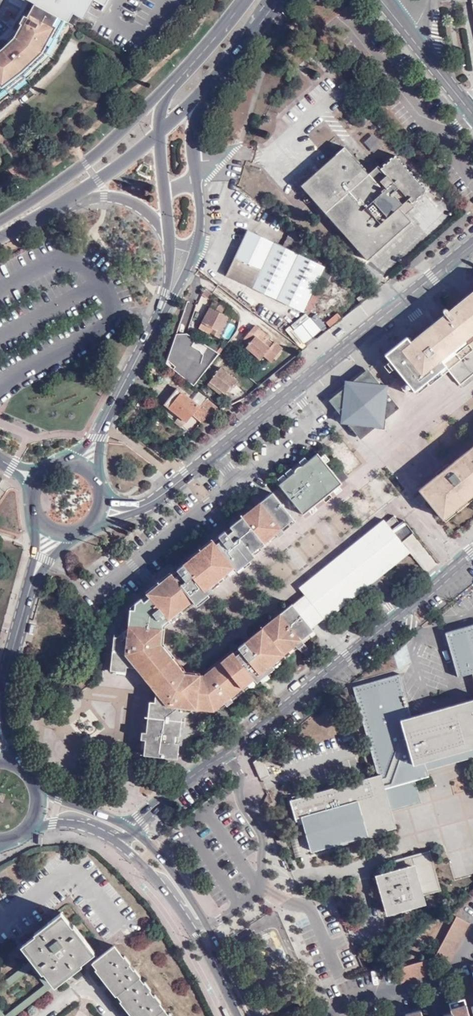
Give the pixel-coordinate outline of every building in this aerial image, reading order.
[(81,0),(29,0),(36,4),(30,14),(24,12),(24,24),(28,27),(22,34),(21,33),(3,51),(4,52),(0,55),(0,89),(42,54),(63,18),(69,21),(81,0)] [(14,27),(21,33),(22,34),(28,27),(24,24),(24,12),(14,27)] [(69,21),(63,18),(42,54),(0,89),(0,98),(26,78),(48,56),(69,21)] [(354,94),(346,84),(340,88),(349,99),(354,94)] [(372,134),(363,142),(373,153),(382,146),(372,134)] [(407,199),(410,203),(424,190),(393,155),(378,168),(375,165),(367,172),(363,168),(343,147),(301,186),(368,260),(411,223),(405,217),(397,208),(407,199)] [(375,165),(377,163),(374,159),(363,168),(367,172),(375,165)] [(414,208),(410,203),(407,199),(397,208),(405,217),(414,208)] [(286,247),(262,292),(302,311),(318,278),(328,283),(334,269),(291,249),(300,232),(294,226),(284,246),(286,247)] [(226,275),(262,292),(286,247),(284,246),(282,245),(248,230),(240,247),(226,275)] [(209,300),(213,293),(206,287),(201,294),(209,300)] [(311,311),(316,295),(311,294),(306,309),(311,311)] [(454,314),(450,310),(446,312),(450,316),(420,341),(425,348),(421,351),(415,344),(410,339),(390,356),(418,389),(419,392),(431,382),(450,365),(453,370),(466,385),(472,380),(472,297),(454,314)] [(224,306),(216,300),(200,326),(218,338),(230,319),(220,312),(224,306)] [(301,345),(326,327),(314,311),(289,328),(301,345)] [(230,322),(221,336),(227,340),(236,326),(230,322)] [(274,341),(273,342),(271,344),(266,340),(268,338),(269,337),(256,325),(242,340),(247,345),(245,347),(261,360),(265,356),(271,361),(282,349),(274,341)] [(420,341),(415,344),(421,351),(425,348),(420,341)] [(400,373),(390,361),(385,365),(394,377),(400,373)] [(435,387),(450,374),(453,370),(450,365),(431,382),(435,387)] [(238,382),(221,367),(207,384),(224,397),(228,391),(229,393),(238,382)] [(177,373),(171,369),(163,379),(169,385),(177,373)] [(405,408),(374,369),(335,401),(366,440),(405,408)] [(410,399),(416,394),(408,382),(401,388),(410,399)] [(222,408),(209,398),(207,399),(201,406),(192,399),(179,388),(166,405),(178,416),(184,421),(187,424),(193,415),(202,423),(222,408)] [(201,406),(207,399),(198,392),(192,399),(201,406)] [(180,427),(184,421),(178,416),(174,422),(180,427)] [(421,492),(423,494),(416,501),(421,508),(429,502),(447,524),(472,503),(472,451),(421,492)] [(284,484),(299,505),(310,497),(314,502),(315,501),(340,481),(319,456),(284,484)] [(140,670),(147,682),(174,661),(161,646),(162,628),(194,603),(197,606),(214,592),(211,588),(234,569),(238,573),(255,559),(252,555),(276,535),(279,539),(285,534),(282,530),(293,521),(273,495),(261,505),(262,507),(257,512),(256,509),(227,534),(225,534),(219,539),(219,542),(215,545),(214,543),(190,562),(189,566),(183,569),(179,572),(178,576),(172,578),(148,597),(148,600),(143,603),(143,602),(137,607),(136,612),(131,612),(129,631),(125,635),(126,638),(121,641),(115,639),(112,674),(126,675),(127,670),(140,670)] [(310,497),(299,505),(304,511),(314,502),(310,497)] [(386,524),(382,527),(407,559),(423,546),(407,523),(403,527),(396,518),(388,526),(386,524)] [(407,559),(382,527),(303,591),(308,597),(327,622),(328,623),(407,559)] [(295,606),(315,631),(327,622),(308,597),(295,606)] [(295,606),(294,604),(282,614),(284,618),(278,623),(275,620),(252,639),(255,643),(249,649),(245,645),(239,650),(242,653),(237,658),(234,654),(209,675),(211,677),(206,681),(204,678),(200,678),(194,677),(188,677),(185,674),(174,661),(147,682),(159,696),(157,704),(152,704),(148,733),(144,733),(143,742),(148,742),(146,756),(179,760),(181,743),(176,744),(177,736),(182,736),(183,715),(191,710),(213,712),(214,708),(222,706),(224,709),(228,706),(232,710),(237,706),(234,702),(237,700),(235,696),(255,679),(259,684),(276,670),(273,665),(293,650),(295,651),(299,648),(303,654),(309,649),(305,644),(308,640),(306,638),(315,631),(295,606)] [(284,618),(282,614),(275,620),(278,623),(284,618)] [(472,672),(472,623),(447,631),(459,676),(472,672)] [(255,643),(252,639),(245,645),(249,649),(255,643)] [(412,717),(398,673),(354,686),(380,776),(289,802),(294,819),(304,817),(313,852),(397,828),(392,811),(386,789),(416,781),(428,777),(427,771),(423,760),(472,746),(472,699),(412,717)] [(87,684),(77,674),(69,680),(79,691),(87,684)] [(423,760),(427,771),(472,758),(472,746),(423,760)] [(439,889),(429,854),(403,861),(405,867),(378,875),(388,912),(425,902),(422,894),(439,889)] [(21,946),(31,959),(36,956),(41,962),(39,964),(55,984),(68,974),(65,970),(73,963),(74,965),(93,950),(83,936),(79,939),(74,933),(75,931),(61,913),(48,923),(51,926),(43,933),(41,930),(21,946)] [(471,925),(458,918),(438,952),(434,957),(445,967),(471,925)] [(93,961),(135,1015),(170,1015),(115,945),(93,961)] [(0,984),(0,994),(32,969),(43,983),(5,1013),(0,1006),(0,1015),(15,1015),(52,986),(31,959),(0,984)] [(402,967),(402,966),(394,968),(399,983),(433,972),(432,967),(435,962),(434,959),(430,961),(429,959),(402,967)] [(446,1015),(471,1015),(464,989),(448,994),(454,1011),(445,1013),(446,1015)] [(439,1003),(432,1005),(436,1015),(442,1015),(439,1003)] [(423,1007),(408,1012),(409,1015),(426,1015),(423,1007)]
